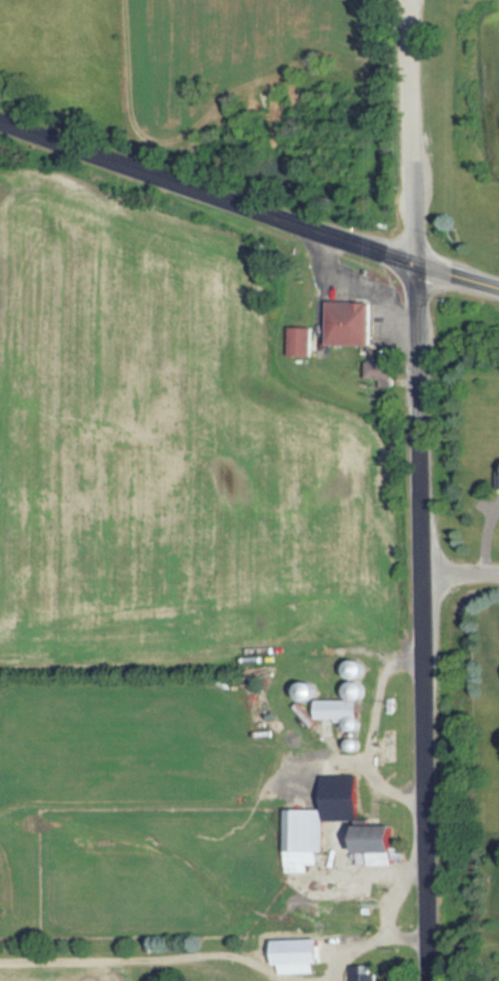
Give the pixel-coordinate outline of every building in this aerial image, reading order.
[(329,293),(328,337),(372,338),(373,294),(329,293)] [(313,326),(289,326),(289,357),(313,357),(313,326)] [(368,378),(381,378),(381,387),(393,387),(393,360),(368,360),(368,378)] [(346,662),(346,680),(364,680),(364,662),(346,662)] [(315,683),(297,684),(299,701),(316,700),(315,683)] [(318,701),(318,720),(362,719),(361,683),(348,684),(348,701),(318,701)] [(325,811),(287,810),(286,873),(310,873),(310,864),(324,865),(325,811)] [(399,824),(362,824),(362,853),(375,853),(375,864),(399,864),(399,824)] [(323,963),(322,938),(277,939),(277,964),(323,963)] [(353,964),(353,980),(377,980),(377,964),(353,964)]
